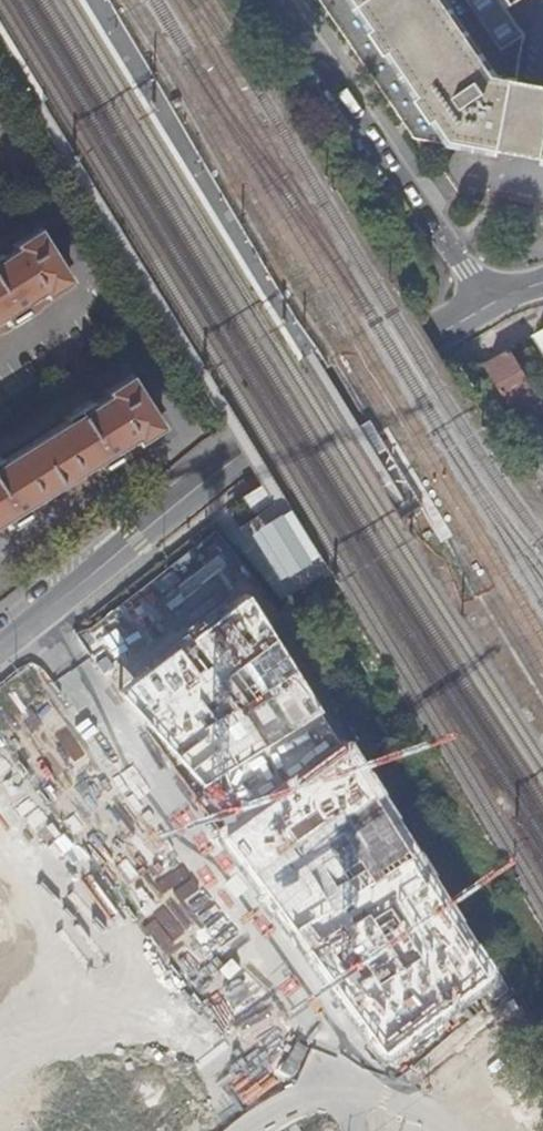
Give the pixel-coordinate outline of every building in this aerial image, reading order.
[(415,137),(503,153),(503,149),(517,77),(525,36),(507,9),(519,0),(322,0),(415,137)] [(542,156),(542,82),(539,81),(517,77),(503,149),(524,153),(542,156)] [(71,283),(72,282),(40,232),(16,247),(18,250),(2,261),(0,258),(0,321),(5,318),(9,324),(14,322),(18,328),(31,319),(27,313),(31,311),(28,304),(44,293),(47,298),(71,283)] [(542,352),(542,331),(533,337),(542,352)] [(521,424),(542,412),(542,407),(509,351),(486,365),(521,424)] [(131,379),(163,430),(164,429),(132,378),(131,379)] [(163,430),(131,379),(107,393),(110,397),(94,408),(90,402),(66,417),(69,422),(3,464),(0,460),(0,524),(6,521),(10,528),(14,525),(18,531),(32,523),(28,517),(32,514),(27,507),(97,464),(101,471),(105,468),(109,474),(123,466),(119,460),(123,457),(119,450),(136,440),(139,444),(163,430)] [(264,485),(243,498),(253,514),(273,502),(264,485)] [(183,544),(141,575),(147,583),(188,551),(183,544)] [(222,768),(316,711),(244,593),(116,689),(195,786),(222,768)] [(45,694),(0,727),(0,836),(97,764),(45,694)] [(222,768),(238,817),(338,745),(316,711),(222,768)] [(372,1038),(381,1050),(397,1038),(414,1026),(466,986),(483,974),(338,745),(238,817),(220,830),(260,885),(271,900),(292,929),(301,941),(320,967),(327,976),(350,1008),(358,1018),(372,1038)] [(189,892),(138,823),(25,905),(76,975),(189,892)] [(145,1020),(219,1121),(308,1057),(235,955),(145,1020)] [(523,1125),(526,1130),(542,1130),(542,1112),(523,1125)]
